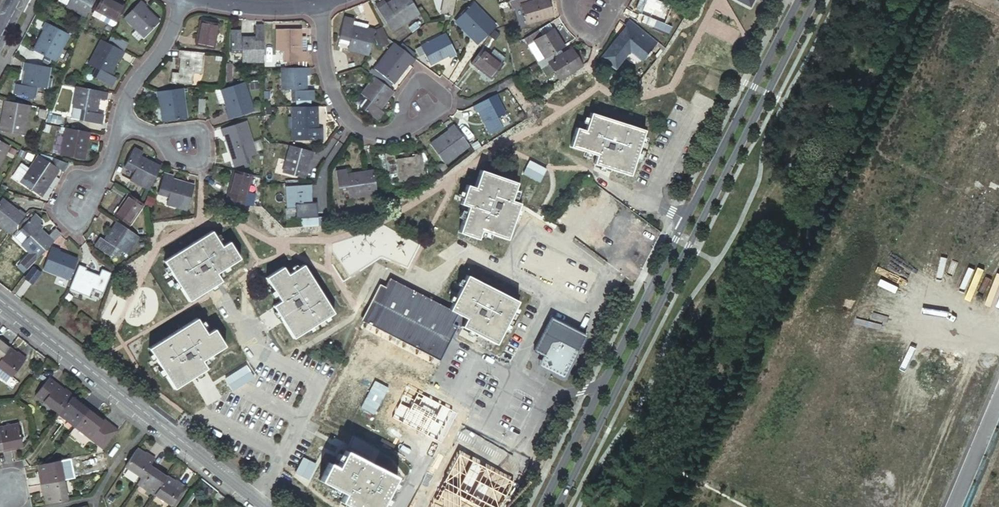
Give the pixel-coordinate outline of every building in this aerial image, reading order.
[(87,3),(84,8),(92,11),(92,12),(105,18),(108,17),(110,13),(116,0),(88,0),(87,3)] [(118,5),(136,23),(149,9),(140,0),(123,0),(118,5)] [(376,11),(387,5),(391,12),(408,4),(407,0),(370,0),(376,11)] [(432,5),(442,8),(444,0),(433,0),(432,5)] [(472,38),(492,22),(474,0),(472,0),(456,13),(469,30),(467,31),(472,38)] [(507,4),(515,1),(520,20),(545,13),(542,0),(506,0),(507,4)] [(640,18),(652,22),(649,29),(664,35),(667,29),(660,26),(668,5),(656,0),(636,0),(632,10),(634,15),(640,18)] [(335,36),(355,43),(364,17),(356,14),(357,12),(344,8),(344,7),(335,3),(328,23),(338,27),(335,36)] [(187,5),(184,30),(203,32),(206,7),(187,5)] [(217,17),(217,38),(229,37),(229,46),(251,45),(250,10),(241,10),(242,21),(228,21),(228,16),(217,17)] [(36,22),(26,40),(46,50),(59,26),(38,14),(34,21),(36,22)] [(291,48),(290,39),(284,39),(283,22),(285,22),(285,16),(260,17),(261,39),(270,38),(270,49),(291,48)] [(622,26),(599,56),(612,67),(628,47),(641,56),(653,40),(625,18),(620,24),(622,26)] [(652,22),(640,18),(638,24),(649,29),(652,22)] [(544,21),(534,27),(538,33),(548,27),(544,21)] [(448,45),(434,25),(408,43),(411,47),(413,45),(423,59),(440,47),(442,49),(448,45)] [(554,78),(576,64),(573,60),(577,57),(573,51),(569,53),(565,48),(557,53),(554,49),(545,54),(544,52),(558,42),(548,27),(538,33),(534,27),(523,34),(527,40),(530,38),(540,54),(530,61),(534,68),(544,62),(554,78)] [(92,61),(88,68),(105,77),(110,68),(106,66),(115,49),(119,51),(122,44),(98,31),(85,57),(92,61)] [(375,55),(368,64),(382,75),(397,56),(399,57),(404,51),(382,34),(369,50),(375,55)] [(166,58),(165,70),(186,72),(187,60),(194,61),(196,39),(171,37),(170,45),(173,45),(171,59),(166,58)] [(478,48),(466,62),(486,78),(497,63),(478,48)] [(293,56),(266,57),(266,77),(275,77),(275,88),(296,87),(296,77),(291,77),(290,62),(293,62),(293,56)] [(12,79),(10,88),(29,91),(31,81),(40,82),(44,61),(17,57),(16,63),(19,64),(15,79),(12,79)] [(382,75),(368,64),(364,69),(378,80),(382,75)] [(380,82),(378,80),(364,69),(361,66),(347,83),(354,89),(347,98),(362,110),(368,103),(364,99),(374,87),(375,88),(380,82)] [(214,103),(216,109),(241,101),(231,73),(203,82),(208,95),(214,93),(217,102),(214,103)] [(78,104),(76,113),(94,115),(96,107),(92,106),(94,91),(97,91),(98,84),(73,80),(69,103),(78,104)] [(158,88),(157,109),(176,109),(177,81),(155,81),(155,88),(158,88)] [(466,105),(484,132),(498,124),(493,116),(503,110),(490,90),(466,105)] [(14,129),(19,99),(0,95),(0,126),(14,129)] [(302,95),(275,96),(276,118),(284,118),(284,129),(305,129),(305,117),(300,117),(300,103),(303,103),(302,95)] [(597,164),(634,176),(648,132),(593,114),(588,130),(580,127),(574,148),(599,157),(597,164)] [(214,131),(224,154),(236,149),(232,139),(241,135),(232,115),(209,124),(212,132),(214,131)] [(442,129),(425,140),(438,159),(462,143),(448,121),(441,126),(442,129)] [(53,146),(73,150),(76,132),(78,133),(79,127),(57,123),(53,146)] [(302,144),(281,136),(270,161),(292,169),(302,144)] [(128,172),(125,180),(143,188),(153,164),(146,161),(145,163),(133,158),(135,152),(127,148),(118,168),(128,172)] [(16,182),(28,190),(42,167),(44,168),(47,164),(50,166),(55,158),(40,152),(37,157),(25,150),(14,168),(8,177),(16,182)] [(394,181),(421,179),(420,154),(411,154),(411,157),(394,157),(393,152),(384,152),(385,174),(394,173),(394,181)] [(465,197),(453,222),(470,230),(474,221),(500,234),(516,200),(507,196),(516,178),(482,162),(473,180),(465,177),(457,193),(465,197)] [(346,195),(371,193),(369,164),(361,164),(361,166),(341,168),(340,166),(333,167),(335,186),(345,185),(346,195)] [(236,195),(234,201),(243,203),(247,189),(239,187),(244,171),(226,165),(218,189),(236,195)] [(28,190),(30,191),(44,168),(42,167),(28,190)] [(158,169),(153,189),(164,191),(162,201),(180,205),(186,180),(179,178),(179,181),(166,178),(168,171),(158,169)] [(300,210),(315,210),(315,198),(308,197),(308,184),(310,184),(310,177),(285,178),(286,200),(293,200),(294,210),(300,210)] [(126,191),(112,213),(126,222),(140,200),(126,191)] [(7,234),(21,216),(15,212),(13,214),(0,204),(0,229),(7,234)] [(315,221),(315,210),(300,210),(300,222),(315,221)] [(36,226),(39,223),(34,218),(20,232),(26,238),(21,243),(29,251),(19,261),(25,267),(35,257),(58,235),(53,230),(46,237),(38,229),(36,226)] [(97,238),(92,246),(109,258),(115,249),(123,254),(134,235),(112,221),(108,228),(109,230),(102,241),(97,238)] [(210,228),(164,259),(191,297),(222,276),(216,268),(237,254),(227,239),(221,243),(210,228)] [(50,246),(41,267),(66,277),(73,258),(55,251),(56,248),(50,246)] [(276,302),(296,332),(335,307),(304,261),(289,271),(284,263),(268,274),(283,297),(276,302)] [(76,264),(66,289),(87,296),(90,289),(100,293),(108,273),(99,270),(97,275),(82,269),(83,267),(76,264)] [(30,266),(22,278),(29,282),(36,270),(30,266)] [(448,326),(451,328),(454,323),(464,328),(467,330),(482,337),(478,344),(495,352),(520,303),(469,276),(452,310),(455,311),(448,326)] [(398,436),(451,328),(448,326),(455,311),(452,310),(391,280),(387,287),(380,284),(365,315),(367,316),(364,321),(369,323),(321,420),(343,431),(344,432),(352,415),(397,437),(398,436)] [(554,315),(537,349),(546,354),(551,368),(567,377),(589,333),(554,315)] [(199,318),(148,350),(174,389),(209,366),(204,357),(226,343),(216,327),(208,332),(199,318)] [(0,338),(0,362),(10,348),(5,344),(4,344),(2,342),(3,340),(0,338)] [(10,348),(0,362),(0,366),(10,374),(12,376),(26,358),(19,352),(17,354),(10,348)] [(551,368),(546,354),(541,364),(551,368)] [(0,366),(0,374),(6,379),(10,374),(0,366)] [(73,396),(74,394),(67,389),(65,391),(49,378),(36,394),(60,413),(73,396)] [(77,426),(92,407),(82,400),(81,402),(79,401),(73,396),(60,413),(77,426)] [(105,448),(114,436),(115,435),(120,429),(107,419),(105,421),(99,417),(97,415),(98,413),(92,407),(77,426),(105,448)] [(4,452),(14,450),(14,447),(16,446),(23,445),(19,423),(0,427),(0,430),(4,452)] [(342,441),(373,456),(377,448),(347,433),(342,441)] [(126,466),(142,477),(143,476),(152,462),(156,457),(148,451),(146,454),(138,448),(126,466)] [(396,478),(347,453),(339,469),(331,465),(323,481),(348,493),(344,502),(354,506),(382,506),(396,478)] [(50,462),(41,464),(43,474),(39,475),(41,485),(66,480),(62,460),(50,462)] [(139,482),(156,494),(168,476),(162,473),(160,471),(162,468),(152,462),(143,476),(142,477),(139,482)] [(168,476),(156,494),(172,504),(183,488),(186,485),(178,479),(176,482),(168,476)] [(47,494),(49,504),(70,500),(66,480),(41,485),(44,495),(47,494)] [(204,483),(200,487),(208,493),(212,488),(204,483)] [(183,488),(172,504),(175,506),(186,490),(183,488)]
